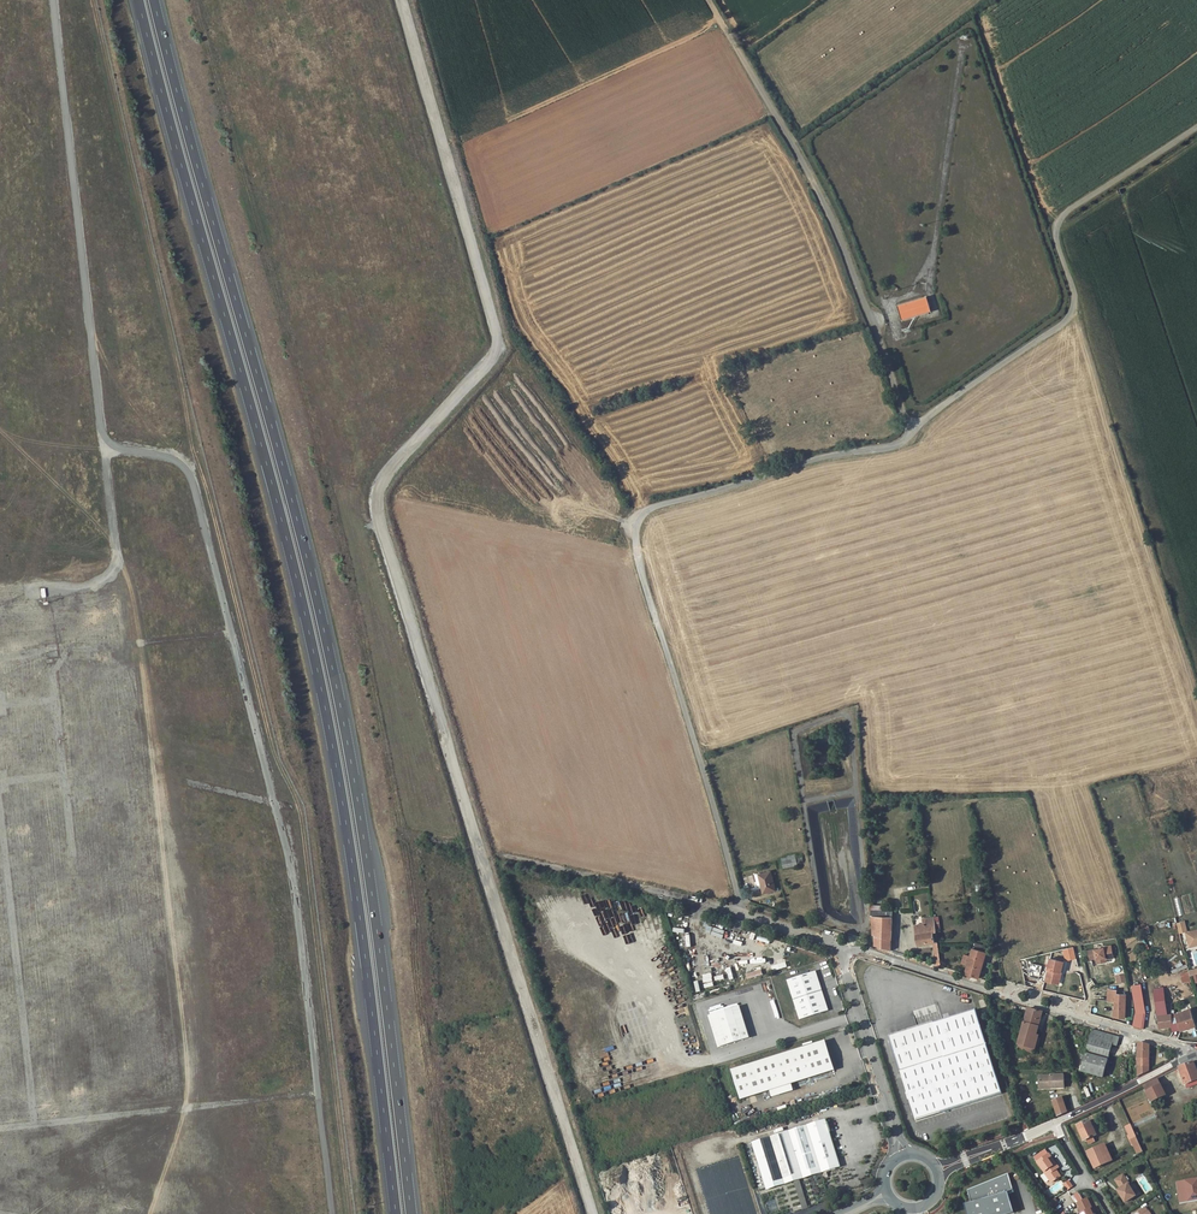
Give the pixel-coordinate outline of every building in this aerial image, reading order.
[(926,297),(897,306),(901,321),(930,312),(926,297)] [(783,869),(799,865),(798,858),(797,854),(787,856),(787,858),(781,859),(783,869)] [(765,882),(762,883),(764,893),(777,890),(772,872),(763,874),(765,882)] [(871,912),(872,935),(875,935),(875,945),(892,950),(892,912),(871,912)] [(934,943),(935,964),(943,967),(939,942),(936,943),(934,933),(937,932),(935,918),(914,921),(918,945),(934,943)] [(1184,922),(1176,924),(1179,934),(1187,932),(1184,922)] [(1187,933),(1190,945),(1194,943),(1195,942),(1196,941),(1196,930),(1187,933)] [(1112,956),(1110,945),(1102,947),(1102,948),(1087,951),(1089,960),(1095,958),(1096,964),(1103,963),(1102,958),(1112,956)] [(974,948),(972,948),(970,957),(964,956),(962,963),(968,965),(966,975),(979,979),(985,957),(985,951),(983,951),(974,948)] [(1075,959),(1073,948),(1063,950),(1066,961),(1075,959)] [(1063,963),(1050,960),(1047,970),(1048,970),(1045,982),(1055,984),(1058,973),(1060,973),(1063,963)] [(771,967),(773,972),(787,967),(785,962),(771,967)] [(1031,963),(1029,971),(1030,977),(1038,979),(1042,966),(1031,963)] [(1180,972),(1182,983),(1191,981),(1190,975),(1194,975),(1195,983),(1196,983),(1196,969),(1180,972)] [(761,970),(746,974),(747,980),(762,975),(761,970)] [(829,1011),(817,971),(788,980),(800,1020),(829,1011)] [(1117,984),(1126,981),(1124,973),(1115,976),(1117,984)] [(1135,1014),(1145,1014),(1140,985),(1131,987),(1135,1014)] [(1157,1015),(1166,1015),(1162,987),(1154,988),(1157,1015)] [(1114,1017),(1125,1018),(1126,994),(1116,994),(1117,990),(1109,989),(1108,1001),(1115,1001),(1114,1017)] [(739,1007),(711,1016),(721,1048),(750,1039),(739,1007)] [(1036,1036),(1043,1011),(1036,1009),(1029,1008),(1019,1044),(1036,1049),(1039,1037),(1036,1036)] [(976,1009),(890,1036),(917,1121),(1003,1094),(976,1009)] [(1176,1015),(1180,1030),(1194,1027),(1189,1010),(1176,1015)] [(1135,1014),(1133,1026),(1143,1028),(1145,1014),(1135,1014)] [(1159,1029),(1172,1028),(1170,1014),(1166,1015),(1157,1015),(1159,1029)] [(1172,1032),(1180,1030),(1176,1015),(1170,1014),(1172,1028),(1172,1032)] [(1118,1046),(1121,1037),(1092,1029),(1086,1053),(1109,1060),(1113,1044),(1118,1046)] [(836,1071),(826,1040),(732,1070),(742,1100),(836,1071)] [(1149,1045),(1139,1043),(1139,1077),(1149,1072),(1149,1045)] [(1105,1078),(1109,1060),(1086,1053),(1081,1071),(1105,1078)] [(1179,1069),(1185,1085),(1188,1084),(1196,1080),(1196,1067),(1195,1062),(1179,1069)] [(1050,1086),(1050,1088),(1064,1088),(1064,1074),(1039,1075),(1039,1086),(1050,1086)] [(1158,1079),(1144,1085),(1153,1102),(1167,1095),(1158,1079)] [(1188,1084),(1190,1089),(1196,1086),(1196,1080),(1188,1084)] [(1053,1100),(1057,1116),(1067,1112),(1063,1096),(1053,1100)] [(1133,1127),(1155,1114),(1145,1096),(1135,1102),(1139,1110),(1128,1117),(1133,1127)] [(1097,1135),(1090,1119),(1079,1125),(1086,1140),(1088,1140),(1090,1144),(1096,1141),(1093,1137),(1097,1135)] [(826,1120),(752,1144),(765,1186),(830,1165),(828,1160),(837,1157),(826,1120)] [(1142,1151),(1130,1125),(1125,1127),(1137,1154),(1142,1151)] [(1112,1161),(1105,1144),(1087,1152),(1094,1168),(1112,1161)] [(1058,1167),(1048,1153),(1037,1161),(1051,1182),(1060,1176),(1055,1169),(1058,1167)] [(830,1165),(765,1186),(766,1191),(841,1167),(837,1157),(828,1160),(830,1165)] [(968,1213),(1010,1213),(1015,1213),(1009,1194),(1009,1192),(1014,1190),(1009,1173),(968,1190),(971,1202),(965,1204),(968,1213)] [(1123,1174),(1115,1180),(1121,1188),(1118,1190),(1125,1202),(1136,1195),(1129,1184),(1129,1183),(1123,1174)] [(1177,1182),(1181,1204),(1196,1201),(1196,1179),(1177,1182)] [(1064,1182),(1066,1189),(1073,1187),(1071,1180),(1064,1182)] [(1055,1198),(1048,1202),(1052,1207),(1058,1203),(1055,1198)] [(1077,1202),(1082,1212),(1080,1213),(1081,1213),(1093,1213),(1094,1212),(1087,1198),(1077,1202)]
